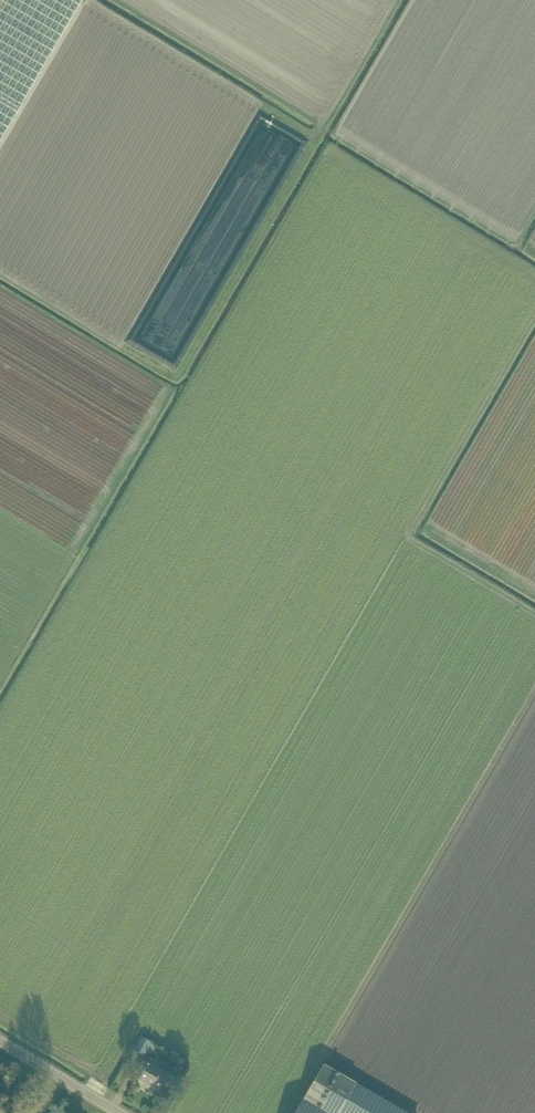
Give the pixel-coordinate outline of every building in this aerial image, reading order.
[(84,0),(0,0),(0,145),(84,0)] [(142,1037),(134,1051),(144,1057),(152,1043),(142,1037)] [(162,1089),(165,1085),(171,1088),(177,1077),(170,1074),(169,1076),(148,1064),(138,1079),(148,1085),(150,1082),(162,1089)] [(324,1066),(297,1112),(406,1112),(324,1066)]
